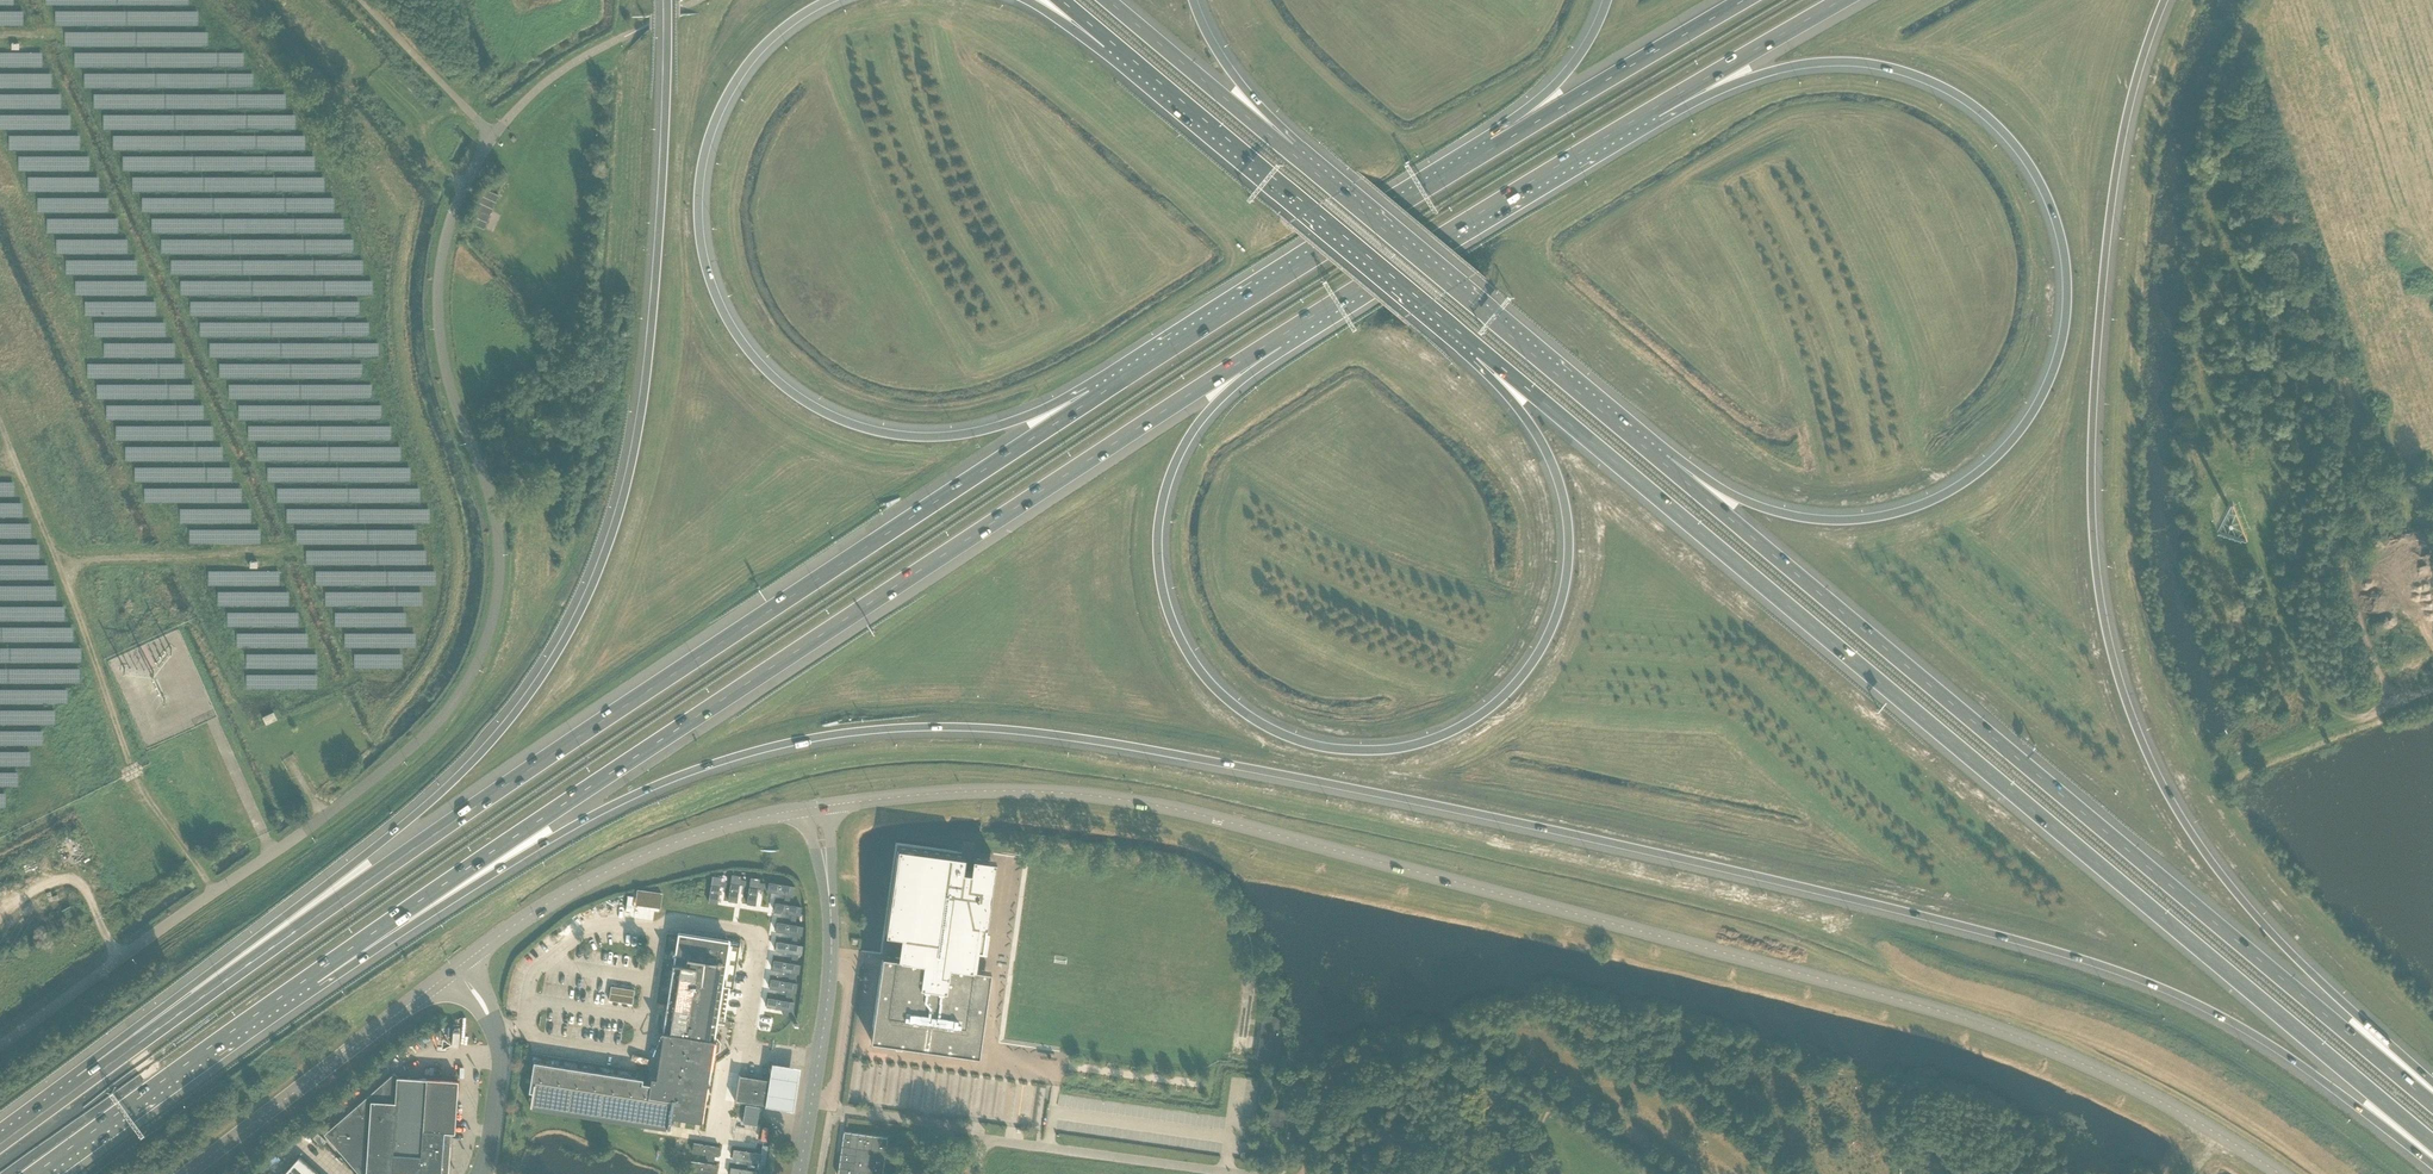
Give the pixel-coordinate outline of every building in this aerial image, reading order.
[(484,228),(499,195),(486,189),(471,223),(484,228)] [(273,712),(262,717),(265,724),(276,719),(273,712)] [(991,970),(973,967),(979,925),(987,926),(996,860),(973,857),(971,871),(963,870),(965,855),(898,846),(886,933),(903,936),(902,947),(900,957),(882,955),(882,961),(871,1040),(979,1055),(991,970)] [(533,1065),(529,1091),(532,1091),(530,1107),(669,1130),(671,1115),(696,1119),(701,1120),(704,1105),(714,1039),(713,1039),(717,1013),(725,1014),(726,1006),(728,995),(720,994),(728,944),(678,936),(662,1031),(652,1096),(649,1095),(651,1083),(642,1082),(643,1078),(624,1075),(606,1072),(588,1069),(571,1066),(552,1063),(534,1061),(533,1065)] [(800,1070),(774,1065),(766,1108),(793,1113),(800,1070)] [(456,1132),(459,1080),(398,1075),(395,1072),(395,1071),(324,1133),(360,1173),(391,1173),(392,1171),(439,1173),(448,1173),(451,1131),(456,1132)] [(766,1104),(770,1079),(739,1074),(735,1099),(736,1099),(745,1101),(766,1104)] [(841,1170),(870,1173),(884,1173),(890,1132),(846,1126),(841,1170)] [(321,1146),(316,1142),(308,1151),(312,1155),(321,1146)] [(300,1156),(284,1173),(319,1173),(300,1156)]
